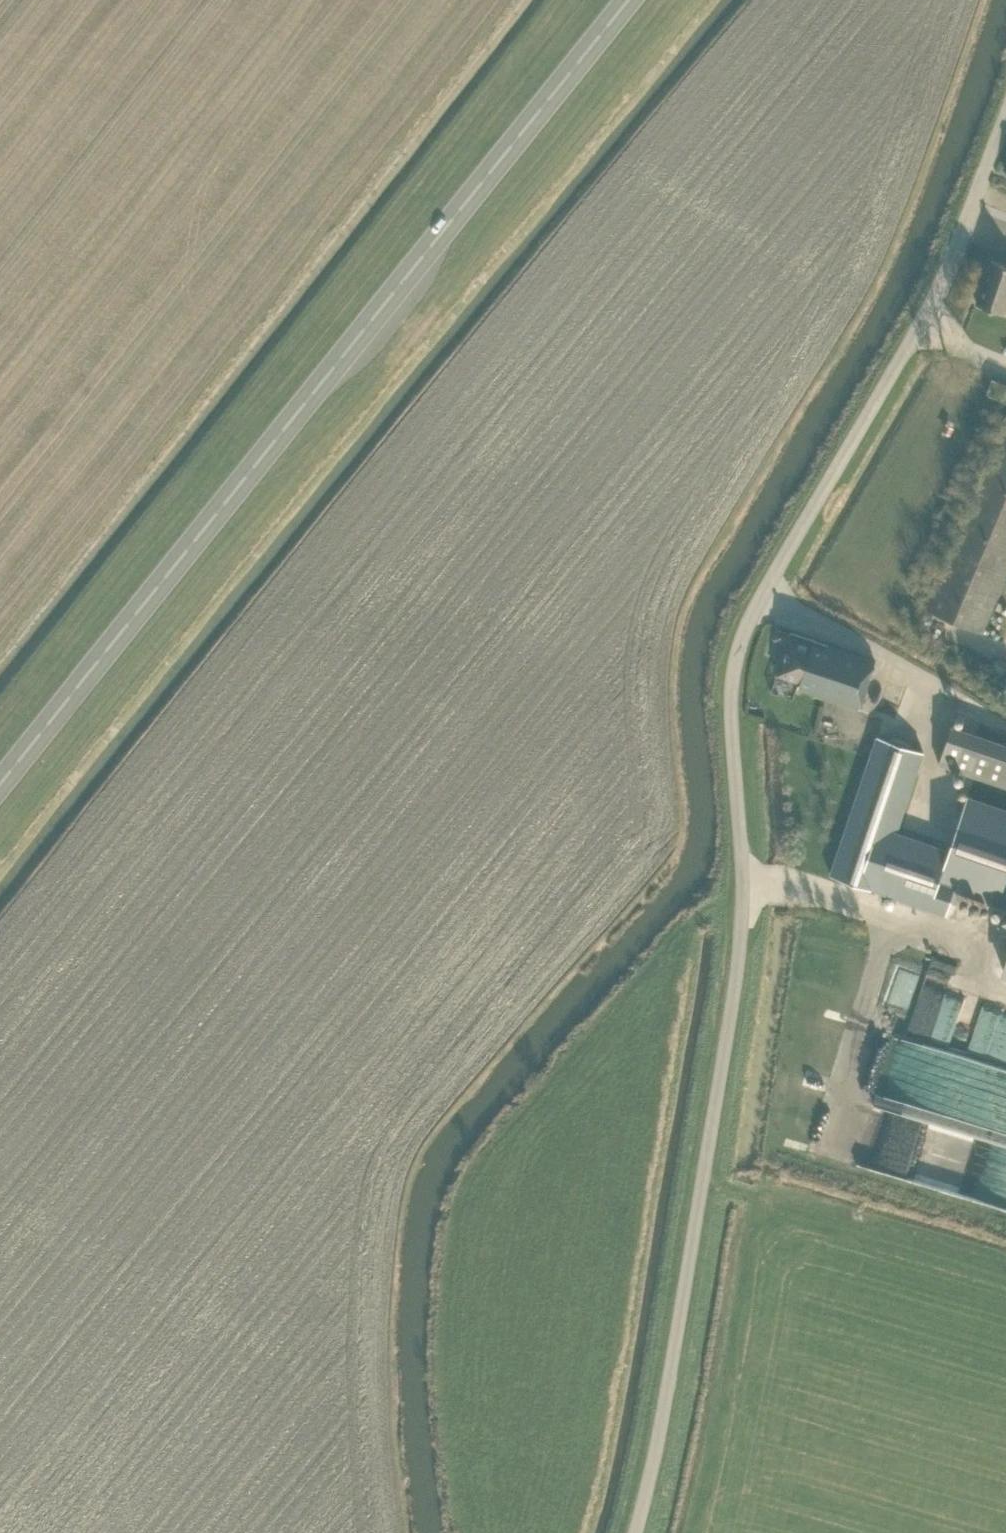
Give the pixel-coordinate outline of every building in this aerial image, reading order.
[(992,259),(976,304),(1005,314),(1005,310),(1005,264),(992,259)] [(993,379),(986,395),(1005,403),(1005,384),(993,379)] [(1005,576),(1005,419),(994,448),(925,608),(982,633),(1005,576)] [(779,630),(776,639),(788,643),(777,675),(800,683),(799,688),(859,709),(875,662),(792,633),(791,634),(779,630)] [(1005,786),(1005,742),(954,724),(940,763),(1005,786)] [(831,874),(877,890),(878,887),(896,834),(924,751),(878,736),(831,874)] [(967,799),(949,852),(896,834),(878,887),(947,911),(956,886),(1005,903),(1005,813),(967,799)] [(985,1069),(1005,1076),(1005,1003),(985,1069)] [(960,1043),(956,1059),(980,1065),(984,1049),(960,1043)]
